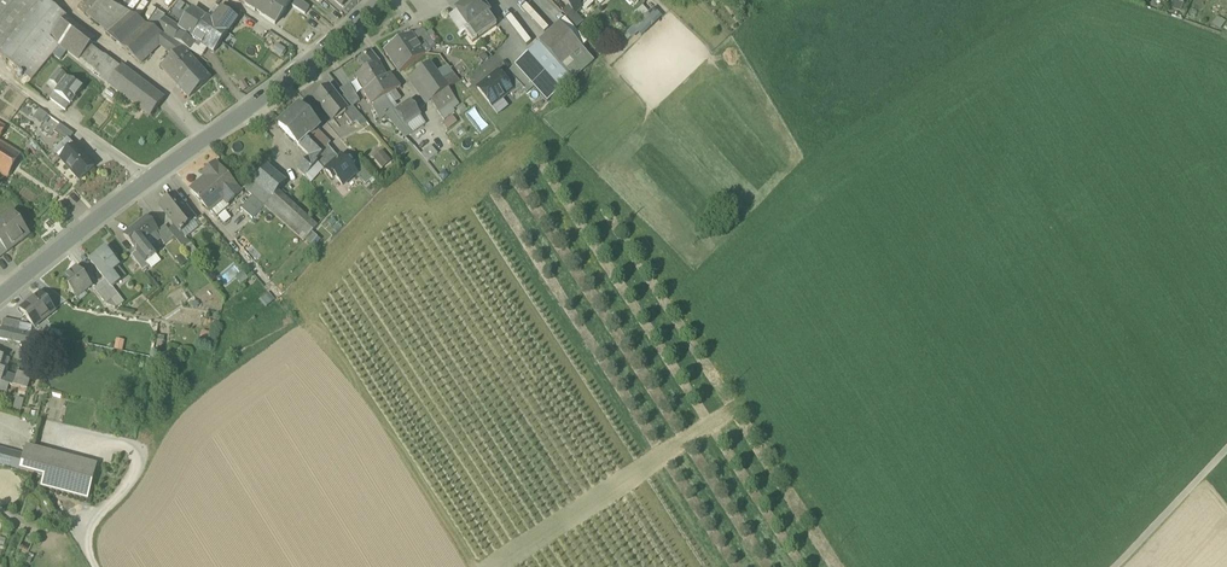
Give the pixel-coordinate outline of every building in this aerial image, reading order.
[(45,0),(42,0),(36,8),(0,53),(0,57),(31,81),(60,46),(49,38),(58,28),(65,19),(67,17),(45,0)] [(36,8),(25,0),(0,0),(0,53),(36,8)] [(86,16),(100,0),(86,0),(79,9),(86,16)] [(105,32),(127,13),(106,0),(100,0),(86,16),(105,32)] [(245,5),(274,25),(289,4),(289,2),(286,0),(249,0),(245,5)] [(306,15),(311,8),(301,0),(286,0),(289,2),(289,4),(306,15)] [(456,10),(467,26),(468,27),(487,13),(488,12),(480,0),(470,0),(456,10)] [(585,0),(563,0),(563,1),(568,6),(575,14),(575,13),(581,9),(578,6),(585,0)] [(221,8),(237,19),(241,13),(226,2),(221,8)] [(215,5),(206,18),(212,22),(221,9),(215,5)] [(561,12),(576,28),(583,22),(575,13),(575,14),(568,6),(561,12)] [(638,22),(648,13),(642,6),(632,16),(638,22)] [(206,18),(199,28),(220,42),(227,33),(237,19),(221,8),(221,9),(212,22),(206,18)] [(661,15),(654,8),(626,33),(632,39),(639,33),(640,34),(661,15)] [(179,30),(192,38),(199,28),(206,18),(192,9),(179,29),(179,30)] [(460,31),(463,29),(467,26),(456,10),(449,15),(453,21),(460,31)] [(144,51),(154,41),(162,34),(127,13),(105,32),(105,33),(135,59),(144,51)] [(149,23),(156,28),(163,18),(156,13),(149,23)] [(468,27),(467,26),(463,29),(472,42),(484,34),(496,25),(487,13),(468,27)] [(156,28),(173,39),(179,30),(163,18),(156,28)] [(58,28),(67,34),(73,25),(65,19),(58,28)] [(560,24),(515,66),(533,86),(547,102),(572,79),(561,67),(581,48),(560,24)] [(60,46),(78,61),(90,46),(94,42),(73,25),(67,34),(58,28),(49,38),(60,46)] [(214,52),(220,42),(199,28),(192,38),(213,52),(214,52)] [(411,35),(424,54),(430,49),(418,34),(423,30),(422,28),(411,35)] [(418,34),(430,49),(435,45),(423,30),(418,34)] [(174,41),(189,50),(194,42),(179,33),(174,41)] [(184,47),(162,34),(154,41),(168,49),(167,52),(173,56),(182,48),(182,49),(184,47)] [(399,70),(400,71),(424,54),(411,35),(386,50),(399,70)] [(144,51),(150,55),(159,47),(167,52),(168,49),(154,41),(144,51)] [(189,50),(203,58),(207,50),(194,42),(189,50)] [(286,49),(278,43),(273,50),(281,56),(286,49)] [(78,61),(91,71),(104,56),(90,46),(78,61)] [(161,67),(178,86),(199,67),(182,49),(182,48),(173,56),(161,67)] [(561,67),(572,79),(593,61),(581,48),(561,67)] [(150,55),(144,51),(135,59),(141,64),(150,55)] [(355,76),(365,91),(386,77),(378,63),(380,62),(371,51),(363,58),(370,66),(355,76)] [(108,83),(119,68),(104,56),(91,71),(108,83)] [(455,99),(448,89),(437,74),(430,65),(413,77),(431,102),(438,112),(455,99)] [(108,83),(151,116),(163,99),(121,66),(119,68),(108,83)] [(448,66),(437,74),(448,89),(459,81),(448,66)] [(515,66),(508,72),(527,92),(533,86),(515,66)] [(210,79),(199,67),(178,86),(189,98),(210,79)] [(50,82),(58,88),(66,77),(67,78),(67,77),(59,71),(50,82)] [(477,88),(492,107),(502,99),(510,93),(512,91),(501,77),(497,72),(477,88)] [(510,93),(512,96),(523,87),(507,72),(501,77),(512,91),(510,93)] [(390,74),(386,77),(365,91),(363,92),(371,104),(372,104),(377,101),(386,95),(396,90),(400,87),(390,74)] [(82,90),(67,78),(66,77),(58,88),(54,93),(70,105),(82,90)] [(431,102),(413,77),(407,81),(425,106),(431,102)] [(344,95),(344,96),(353,106),(359,100),(349,83),(339,89),(344,95)] [(322,105),(333,119),(342,111),(346,109),(339,100),(328,87),(315,98),(321,106),(322,105)] [(540,97),(533,89),(525,96),(533,104),(540,97)] [(401,98),(396,90),(386,95),(392,104),(401,98)] [(49,99),(65,111),(70,105),(54,93),(49,99)] [(389,106),(392,104),(386,95),(377,101),(380,105),(386,102),(389,106)] [(360,115),(353,106),(344,96),(339,100),(346,109),(342,111),(352,123),(360,116),(360,115)] [(459,104),(455,99),(438,112),(444,119),(455,111),(454,109),(459,104)] [(502,99),(492,107),(498,115),(508,107),(502,99)] [(372,104),(381,120),(386,115),(387,117),(396,111),(392,104),(389,106),(386,102),(380,105),(377,101),(372,104)] [(387,117),(399,130),(406,126),(420,116),(410,101),(396,111),(387,117)] [(288,114),(288,115),(309,135),(305,138),(306,139),(318,151),(321,154),(322,154),(321,153),(328,146),(330,143),(316,129),(319,127),(298,105),(288,114)] [(278,124),(299,145),(306,139),(305,138),(309,135),(288,115),(278,124)] [(425,124),(420,116),(406,126),(411,134),(425,124)] [(457,123),(452,116),(441,123),(447,131),(457,123)] [(54,132),(68,142),(73,134),(59,124),(54,132)] [(399,130),(405,138),(411,134),(406,126),(399,130)] [(318,151),(306,139),(299,145),(309,156),(311,157),(318,151)] [(7,176),(20,154),(0,143),(0,172),(7,176)] [(60,159),(78,180),(93,166),(76,146),(60,159)] [(317,163),(324,172),(325,171),(339,159),(328,146),(321,153),(322,154),(316,162),(317,163)] [(421,153),(427,160),(437,153),(431,146),(421,153)] [(382,168),(391,160),(382,149),(373,158),(382,168)] [(297,169),(305,177),(317,163),(316,162),(322,154),(321,154),(318,151),(311,157),(309,156),(297,169)] [(335,178),(342,185),(356,173),(352,168),(346,161),(344,162),(340,158),(339,159),(325,171),(333,180),(335,178)] [(356,173),(365,184),(374,177),(359,161),(352,168),(356,173)] [(193,189),(211,210),(224,199),(228,203),(240,192),(216,164),(206,173),(208,176),(193,189)] [(264,206),(265,207),(279,192),(287,182),(266,164),(244,189),(252,196),(264,206)] [(309,219),(279,192),(265,207),(296,234),(309,219)] [(175,225),(181,232),(195,220),(174,194),(160,206),(175,225)] [(241,209),(253,219),(264,206),(252,196),(241,209)] [(6,250),(19,240),(20,241),(29,234),(12,213),(3,220),(5,222),(0,225),(0,242),(6,250)] [(142,221),(131,230),(142,244),(146,241),(150,238),(154,243),(160,238),(156,233),(158,232),(147,218),(142,222),(142,221)] [(317,226),(309,219),(296,234),(304,241),(317,226)] [(175,225),(168,230),(174,238),(184,249),(191,244),(181,232),(175,225)] [(165,245),(174,238),(168,230),(165,226),(158,232),(156,233),(160,238),(165,245)] [(149,246),(146,241),(142,244),(131,230),(131,229),(123,235),(124,236),(136,251),(146,263),(146,262),(156,255),(149,246)] [(146,241),(149,246),(154,243),(150,238),(146,241)] [(106,280),(111,287),(119,281),(111,272),(119,267),(105,250),(91,261),(106,280)] [(131,256),(143,271),(149,266),(146,262),(146,263),(136,251),(131,256)] [(63,280),(74,295),(76,294),(82,289),(84,292),(92,286),(78,268),(63,280)] [(106,280),(100,285),(111,299),(117,294),(111,287),(106,280)] [(105,303),(111,299),(100,285),(94,290),(105,303)] [(20,308),(32,323),(44,314),(46,317),(55,310),(41,292),(20,308)] [(124,303),(117,294),(111,299),(117,307),(118,308),(124,303)] [(111,299),(105,303),(107,305),(115,308),(117,307),(111,299)] [(34,327),(46,317),(44,314),(32,323),(34,327)] [(3,319),(1,328),(18,331),(20,323),(20,322),(3,319)] [(32,326),(20,323),(18,331),(30,334),(32,326)] [(42,336),(30,334),(18,331),(1,328),(0,330),(0,339),(21,344),(21,346),(39,350),(42,336)] [(213,333),(202,331),(199,343),(211,346),(213,333)] [(116,339),(114,350),(122,352),(125,341),(116,339)] [(165,342),(156,340),(155,347),(164,349),(165,342)] [(5,383),(5,384),(8,384),(19,387),(27,390),(31,377),(3,368),(0,367),(0,382),(5,383)] [(8,384),(5,384),(5,383),(0,382),(0,388),(7,390),(8,384)] [(20,415),(27,390),(19,387),(13,413),(20,415)] [(26,447),(23,457),(20,471),(44,477),(51,453),(26,447)] [(20,471),(23,457),(0,451),(0,466),(20,471)] [(97,465),(51,453),(44,477),(42,487),(88,499),(97,465)]
